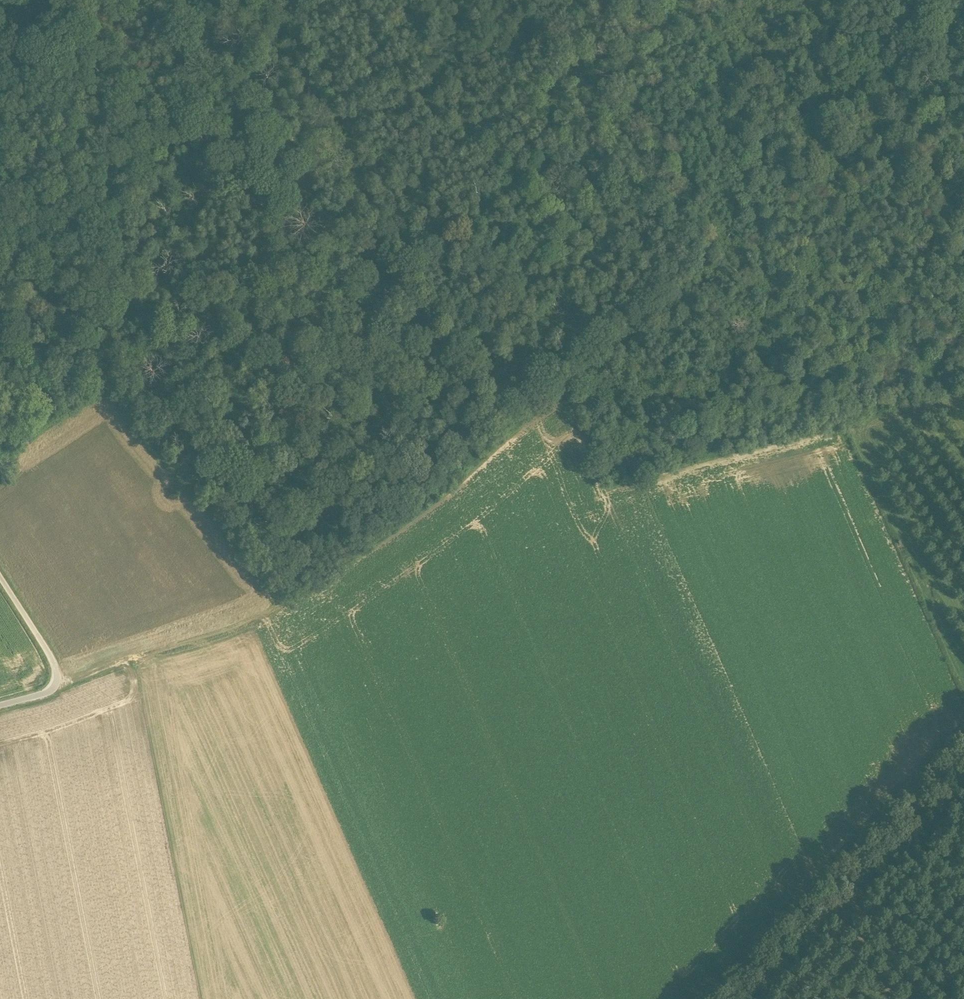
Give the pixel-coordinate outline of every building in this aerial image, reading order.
[(253,205),(254,213),(263,212),(261,204),(253,205)]
